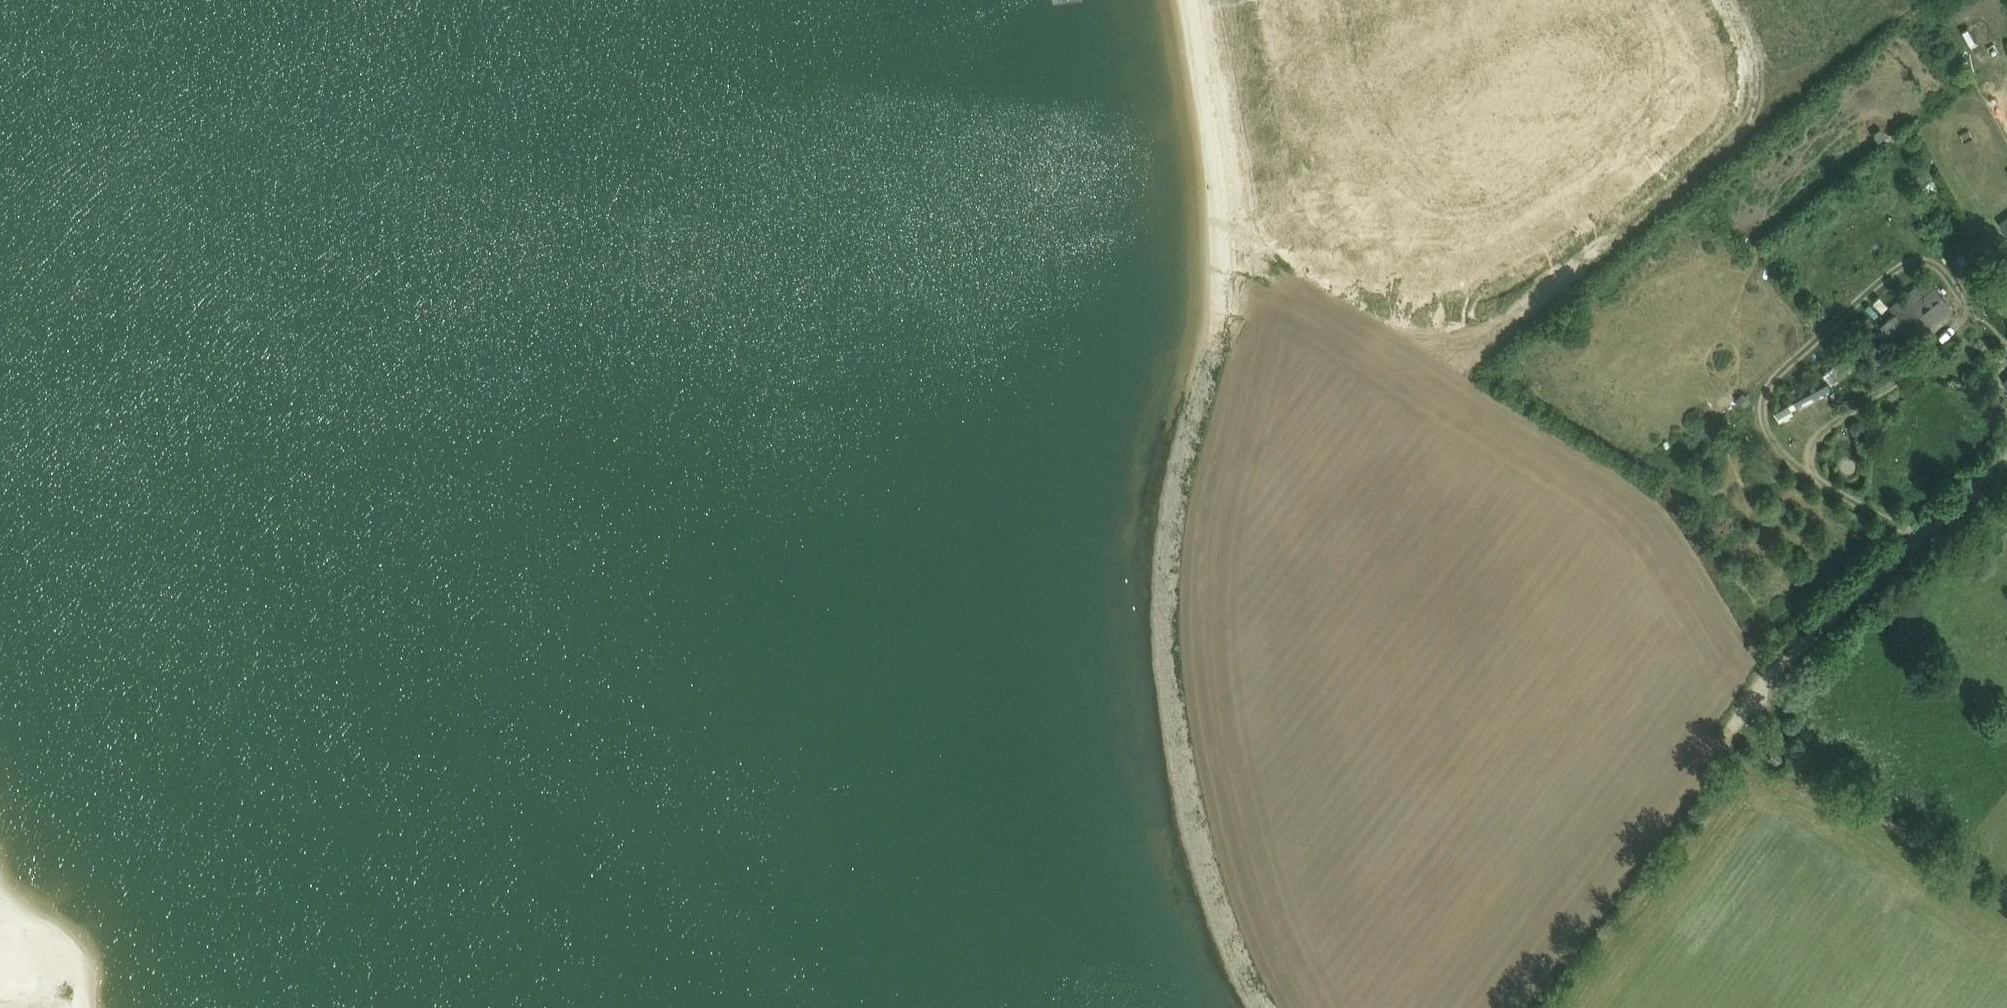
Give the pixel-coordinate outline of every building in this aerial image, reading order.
[(1980,242),(1948,260),(1965,289),(1995,272),(1989,262),(1991,261),(1980,242)] [(1882,325),(1892,336),(1943,296),(1928,276),(1876,317),(1882,325)] [(1855,347),(1822,373),(1830,382),(1863,356),(1855,347)] [(1827,381),(1772,409),(1776,417),(1831,389),(1827,381)]
